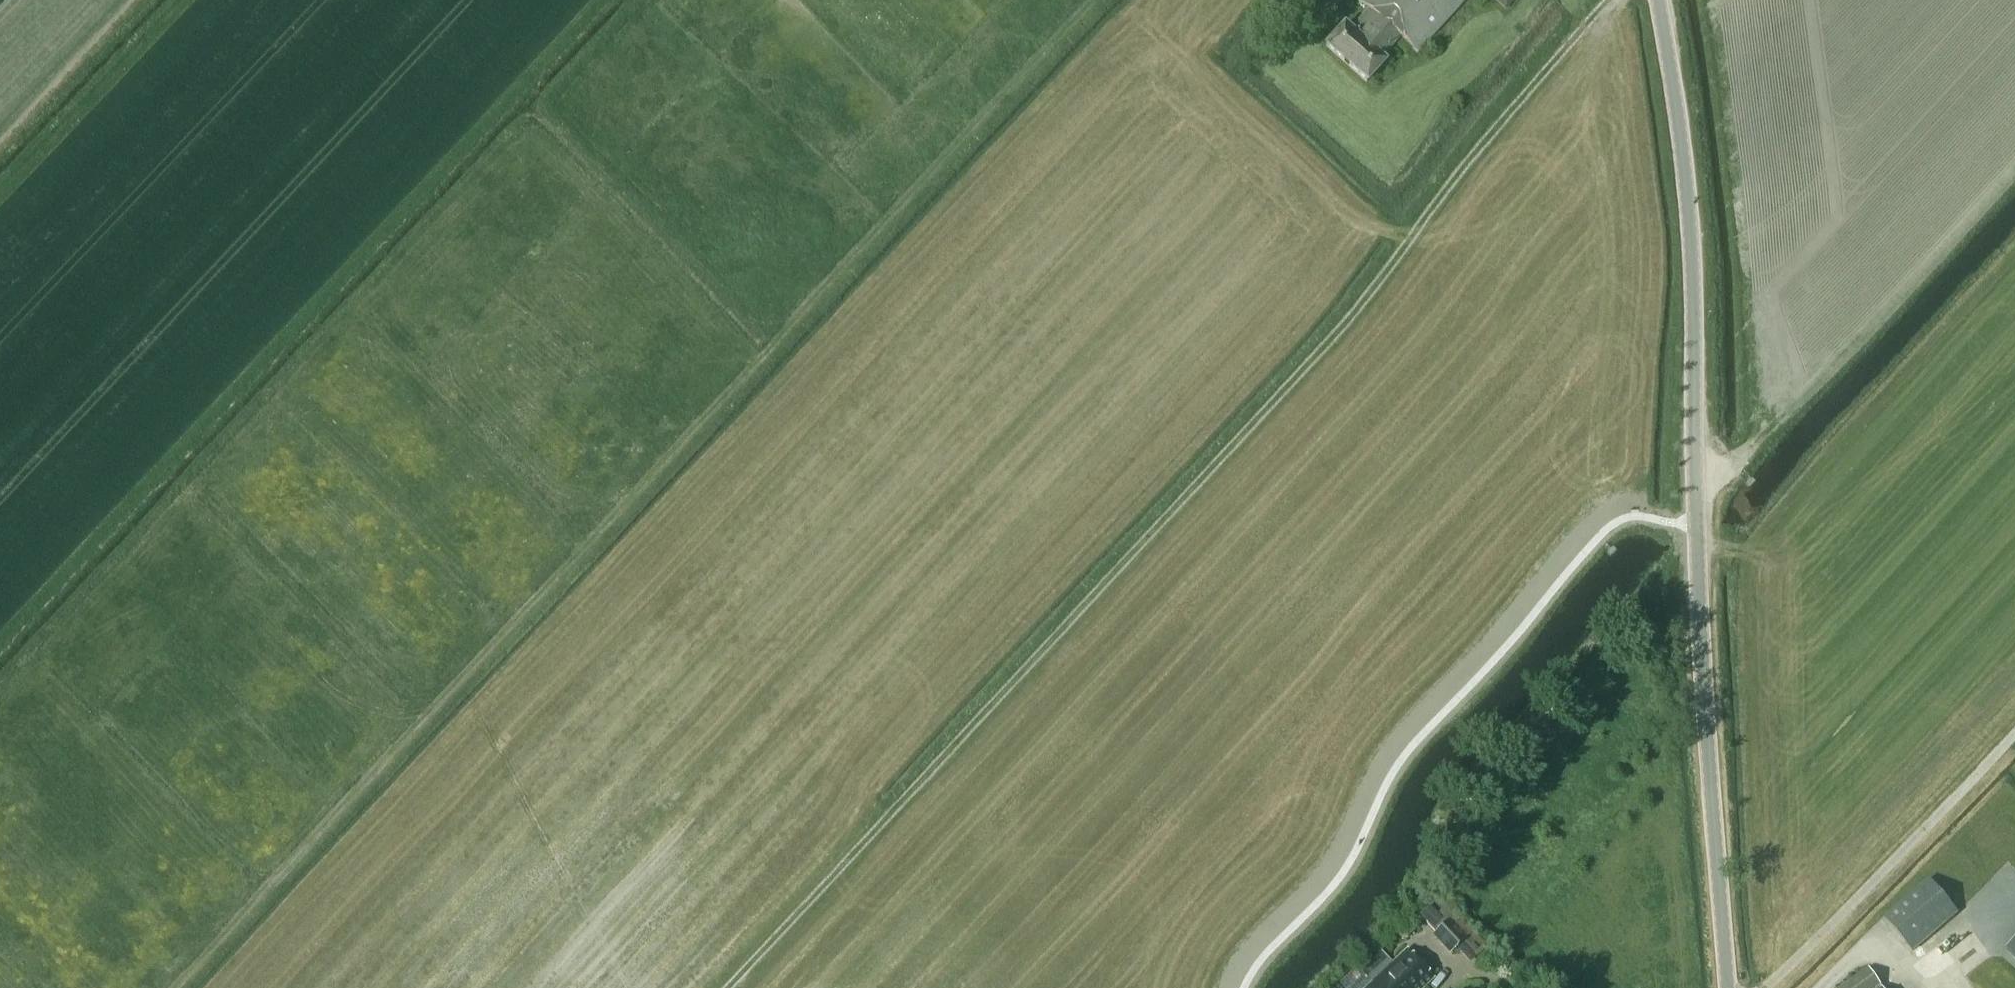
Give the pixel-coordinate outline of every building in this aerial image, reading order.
[(1360,1),(1370,10),(1352,31),(1345,24),(1325,46),(1366,83),(1386,61),(1382,58),(1400,38),(1417,54),(1465,0),(1361,0),(1360,1)] [(1505,8),(1513,0),(1496,0),(1505,8)] [(1958,912),(1927,877),(1882,917),(1913,951),(1958,912)] [(1472,931),(1439,896),(1428,907),(1419,916),(1435,933),(1432,936),(1448,953),(1472,931)] [(1407,949),(1392,964),(1380,951),(1373,958),(1370,955),(1358,967),(1373,983),(1367,987),(1423,987),(1434,978),(1407,949)] [(1840,987),(1882,987),(1867,968),(1840,987)]
